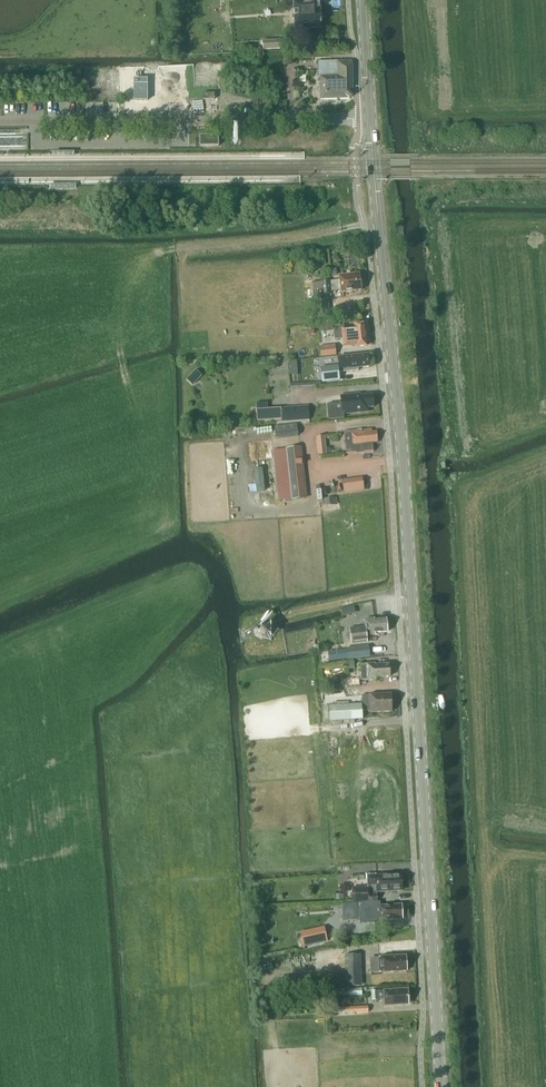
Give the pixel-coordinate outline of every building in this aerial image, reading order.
[(310,28),(322,27),(321,21),(324,19),(323,14),(321,12),(320,0),(312,1),(311,0),(293,0),(295,25),(307,24),(307,28),(310,28)] [(281,49),(281,39),(263,40),(263,43),(249,44),(250,50),(281,49)] [(352,60),(338,60),(318,61),(318,76),(321,76),(321,88),(321,99),(349,98),(353,95),(352,60)] [(147,78),(134,78),(134,100),(147,100),(147,78)] [(200,137),(200,145),(219,145),(219,137),(200,137)] [(362,284),(360,282),(360,273),(339,276),(340,280),(331,281),(330,280),(321,281),(321,282),(315,283),(310,283),(311,290),(312,290),(313,299),(314,299),(324,298),(323,294),(332,293),(332,291),(341,290),(341,292),(361,290),(361,289),(363,287),(362,284)] [(324,298),(314,299),(316,317),(330,316),(328,298),(324,298)] [(341,328),(343,346),(357,345),(357,346),(367,345),(367,343),(367,342),(367,339),(366,338),(366,331),(366,330),(366,327),(365,326),(365,323),(354,324),(355,327),(341,328)] [(335,344),(319,346),(320,357),(336,355),(335,344)] [(346,356),(340,356),(338,356),(339,372),(359,370),(358,367),(369,366),(368,354),(346,356)] [(339,365),(321,367),(322,382),(340,381),(339,365)] [(199,368),(189,378),(195,384),(205,374),(199,368)] [(342,395),(342,403),(333,404),(334,414),(369,410),(369,407),(374,406),(373,397),(368,397),(368,394),(360,395),(360,393),(342,395)] [(282,408),(283,422),(297,421),(296,407),(282,408)] [(275,438),(298,436),(297,424),(274,427),(275,438)] [(344,431),(345,441),(346,454),(374,451),(373,442),(378,442),(377,431),(372,431),(372,429),(344,431)] [(325,436),(316,436),(318,455),(327,454),(325,436)] [(302,446),(281,449),(284,480),(305,478),(302,446)] [(345,479),(347,492),(369,488),(367,476),(345,479)] [(346,615),(359,612),(357,604),(344,608),(346,615)] [(350,629),(351,637),(352,644),(367,642),(367,636),(375,635),(375,633),(387,632),(386,619),(374,620),(374,618),(365,620),(365,627),(350,629)] [(255,636),(261,640),(268,639),(272,633),(270,625),(265,622),(257,623),(254,628),(255,636)] [(369,645),(347,648),(348,659),(370,656),(369,645)] [(362,680),(368,679),(368,680),(375,680),(376,678),(390,677),(389,664),(375,665),(375,663),(367,664),(361,665),(362,680)] [(359,679),(348,679),(348,687),(360,686),(359,679)] [(392,711),(391,694),(369,695),(370,713),(392,711)] [(365,704),(329,706),(329,721),(365,719),(365,704)] [(365,751),(378,751),(377,739),(365,739),(365,751)] [(402,889),(401,875),(392,875),(392,874),(376,875),(376,873),(366,873),(366,879),(367,879),(368,887),(352,888),(353,902),(377,901),(377,892),(393,891),(393,890),(402,889)] [(380,906),(379,902),(365,903),(366,921),(380,920),(394,919),(394,918),(402,917),(402,915),(403,915),(403,908),(402,908),(402,906),(394,906),(393,905),(380,906)] [(357,906),(342,907),(342,918),(357,917),(357,906)] [(362,986),(361,954),(345,955),(345,972),(336,972),(337,986),(362,986)] [(380,972),(407,971),(406,955),(379,957),(380,972)] [(362,987),(350,988),(350,996),(362,995),(362,987)] [(399,1003),(409,1003),(408,990),(399,991),(399,989),(384,990),(372,991),(372,1000),(379,1000),(379,999),(384,999),(385,1006),(399,1005),(399,1003)] [(369,1012),(368,1005),(333,1007),(333,1014),(369,1012)]
